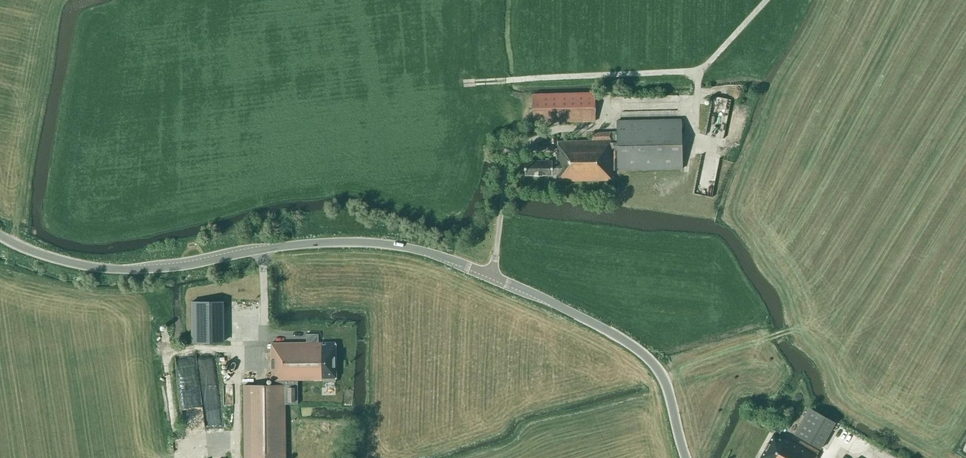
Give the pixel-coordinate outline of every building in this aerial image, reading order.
[(533,123),(595,121),(595,93),(533,94),(533,123)] [(714,95),(707,130),(725,134),(732,99),(714,95)] [(618,132),(592,133),(592,141),(557,142),(558,152),(556,152),(556,161),(548,161),(548,158),(545,159),(545,161),(524,161),(525,176),(552,175),(557,175),(557,181),(612,180),(612,170),(682,169),(681,119),(617,121),(618,132)] [(225,341),(224,300),(194,301),(195,342),(225,341)] [(306,343),(273,343),(273,380),(298,380),(323,379),(323,382),(335,382),(335,379),(336,379),(336,342),(318,343),(318,334),(306,334),(306,343)] [(197,358),(178,361),(180,378),(199,375),(197,358)] [(285,404),(298,404),(298,380),(273,380),(273,385),(244,386),(245,457),(286,457),(285,404)] [(821,449),(836,423),(809,408),(795,435),(821,449)] [(819,451),(787,434),(784,439),(773,433),(760,457),(816,457),(819,451)]
